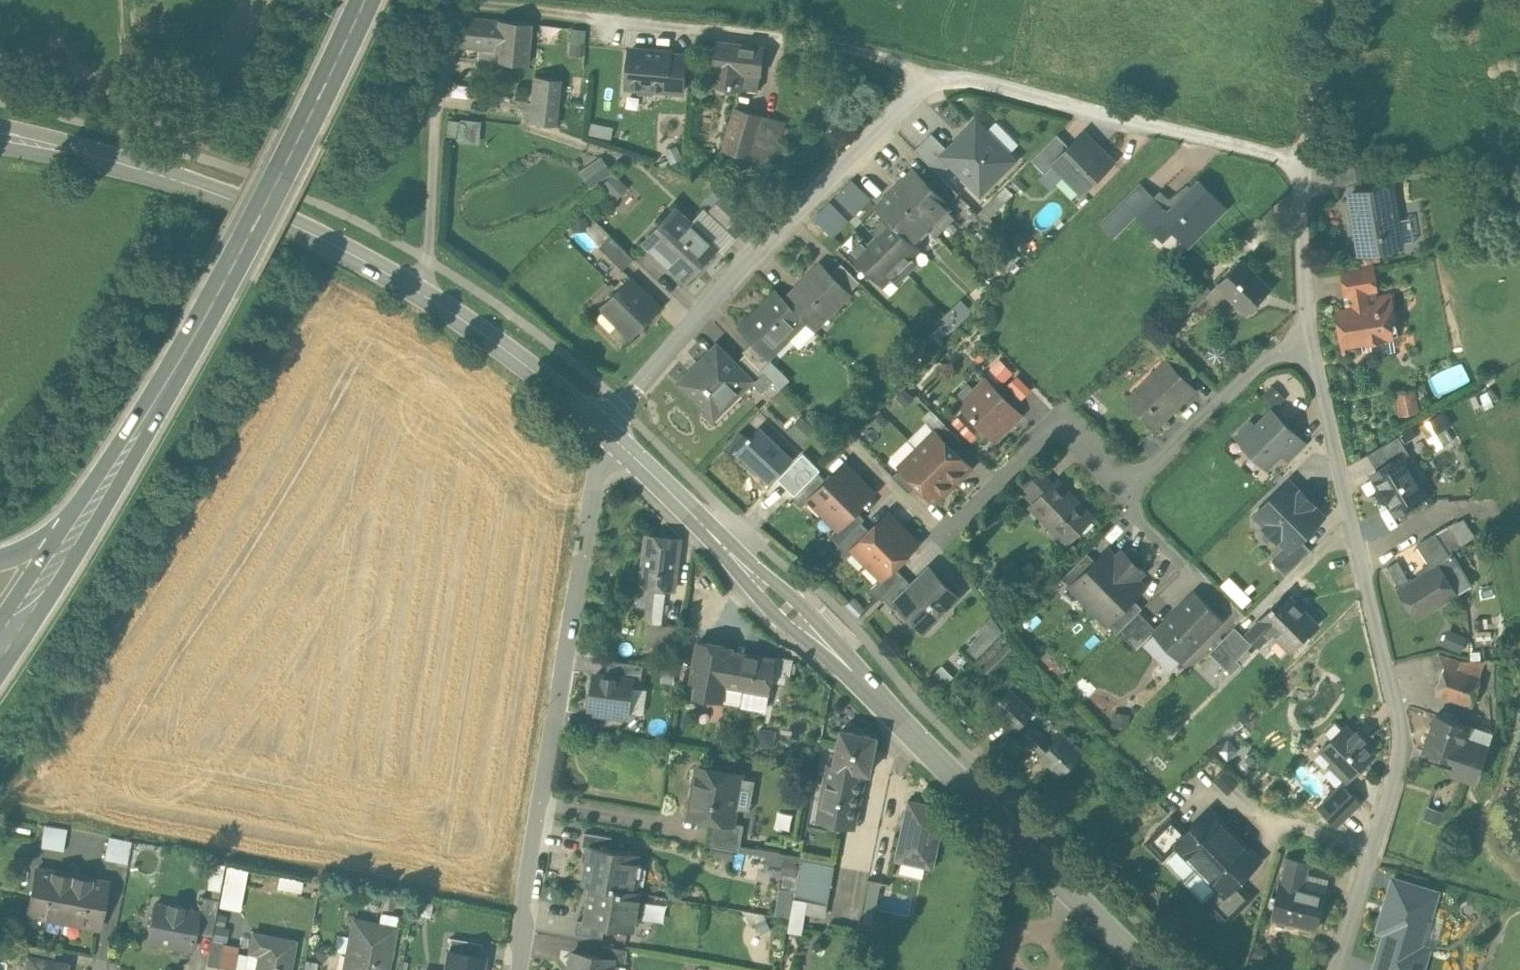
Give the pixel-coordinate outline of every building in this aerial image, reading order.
[(531,23),(460,16),(457,47),(459,47),(479,49),(478,60),(527,64),(531,23)] [(570,50),(584,52),(588,28),(574,26),(570,50)] [(763,48),(718,42),(712,84),(758,90),(763,48)] [(479,49),(459,47),(458,58),(478,60),(479,49)] [(670,52),(631,49),(627,85),(638,86),(641,91),(653,92),(657,88),(667,89),(670,54),(670,52)] [(686,55),(670,54),(667,89),(683,90),(686,55)] [(561,79),(535,76),(530,122),(556,125),(561,79)] [(762,115),(737,107),(724,150),(750,158),(762,115)] [(482,117),(459,114),(458,121),(446,119),(444,135),(446,136),(457,137),(456,141),(479,143),(482,117)] [(762,115),(750,158),(763,162),(776,119),(762,115)] [(592,132),(614,136),(616,124),(594,120),(592,132)] [(1015,159),(977,121),(943,154),(981,193),(1015,159)] [(1070,146),(1053,163),(1054,164),(1082,192),(1113,161),(1085,132),(1070,146)] [(1057,134),(1032,159),(1046,173),(1054,164),(1053,163),(1070,146),(1057,134)] [(613,173),(601,156),(580,170),(592,188),(613,173)] [(930,185),(915,169),(877,206),(886,215),(887,215),(912,240),(926,226),(935,235),(954,216),(945,207),(949,203),(930,185)] [(628,185),(614,173),(601,186),(615,199),(628,185)] [(958,193),(940,175),(930,185),(949,203),(958,193)] [(870,199),(852,181),(837,196),(855,214),(870,199)] [(1200,181),(1169,212),(1155,199),(1138,216),(1158,235),(1168,225),(1189,246),(1228,208),(1200,181)] [(1142,186),(1125,203),(1138,216),(1155,199),(1142,186)] [(1391,187),(1351,193),(1360,253),(1401,246),(1391,187)] [(746,209),(726,191),(707,211),(727,229),(746,209)] [(849,221),(831,203),(815,218),(833,236),(849,221)] [(1138,216),(1125,203),(1102,226),(1115,239),(1138,216)] [(717,246),(681,212),(668,226),(663,221),(643,243),(672,269),(676,266),(688,277),(717,246)] [(874,246),(864,236),(849,252),(884,286),(891,279),(892,280),(893,279),(898,283),(918,263),(913,259),(915,257),(914,256),(921,249),(912,240),(887,215),(886,215),(871,230),(881,240),(874,246)] [(634,258),(611,235),(599,246),(622,269),(634,258)] [(1270,289),(1242,260),(1218,284),(1246,313),(1270,289)] [(1372,262),(1341,268),(1345,295),(1349,294),(1367,291),(1377,290),(1372,262)] [(860,281),(842,263),(831,273),(850,292),(860,281)] [(822,264),(785,300),(805,320),(813,328),(850,292),(831,273),(822,264)] [(630,278),(601,308),(631,337),(660,307),(630,278)] [(1201,278),(1180,299),(1191,310),(1212,290),(1201,278)] [(777,291),(740,328),(753,341),(768,357),(769,356),(805,320),(785,300),(777,291)] [(1379,296),(1373,303),(1374,305),(1369,306),(1367,291),(1349,294),(1351,309),(1336,312),(1342,345),(1393,336),(1389,316),(1390,316),(1396,309),(1394,300),(1387,295),(1379,296)] [(964,296),(938,321),(949,332),(975,307),(964,296)] [(768,357),(753,341),(743,351),(745,353),(761,369),(772,359),(769,356),(768,357)] [(736,363),(718,344),(679,382),(706,410),(718,399),(723,405),(750,379),(751,378),(736,363)] [(1198,371),(1177,350),(1166,361),(1170,365),(1171,364),(1188,381),(1198,371)] [(761,369),(745,353),(736,363),(751,378),(750,379),(754,384),(765,373),(761,369)] [(1006,385),(1018,372),(1003,358),(991,371),(1006,385)] [(1170,365),(1150,385),(1146,381),(1127,399),(1155,427),(1195,388),(1188,381),(1171,364),(1170,365)] [(765,373),(754,384),(762,392),(773,381),(765,373)] [(1010,384),(1025,397),(1035,386),(1020,373),(1010,384)] [(1013,406),(987,381),(962,406),(996,440),(1013,423),(1004,415),(1013,406)] [(1414,388),(1394,392),(1399,421),(1419,418),(1414,388)] [(1004,415),(1013,423),(1021,415),(1013,406),(1004,415)] [(1457,438),(1447,410),(1425,418),(1435,446),(1457,438)] [(1273,411),(1256,428),(1250,422),(1237,435),(1243,441),(1266,465),(1280,452),(1296,435),(1273,411)] [(806,439),(817,425),(803,414),(792,428),(806,439)] [(917,442),(933,427),(927,421),(912,436),(917,442)] [(962,441),(945,424),(936,432),(953,449),(962,441)] [(793,458),(760,427),(751,437),(750,435),(748,438),(749,439),(737,451),(770,482),(793,458)] [(740,431),(725,447),(733,456),(737,451),(749,439),(748,438),(740,431)] [(936,432),(918,450),(952,484),(970,466),(953,449),(936,432)] [(1296,435),(1280,452),(1289,461),(1308,443),(1298,433),(1296,435)] [(1399,435),(1368,454),(1378,470),(1404,455),(1405,456),(1410,453),(1399,435)] [(952,484),(918,450),(901,467),(901,468),(918,485),(934,501),(952,484)] [(1378,470),(1373,474),(1380,486),(1379,491),(1383,498),(1388,499),(1396,512),(1418,499),(1421,487),(1414,475),(1415,473),(1405,456),(1404,455),(1378,470)] [(811,460),(792,479),(802,487),(818,472),(820,469),(811,460)] [(858,478),(843,463),(826,480),(809,497),(810,498),(824,512),(858,478)] [(1019,486),(1034,502),(1053,483),(1037,467),(1019,486)] [(918,485),(901,468),(892,476),(909,493),(918,485)] [(802,487),(792,497),(802,506),(810,498),(809,497),(826,480),(818,472),(802,487)] [(858,478),(824,512),(839,527),(856,510),(873,493),(858,478)] [(1300,491),(1288,479),(1255,512),(1267,524),(1265,526),(1277,538),(1279,536),(1285,543),(1290,548),(1301,538),(1324,515),(1312,503),(1314,502),(1301,490),(1300,491)] [(1088,514),(1055,481),(1053,483),(1034,502),(1031,505),(1065,538),(1088,514)] [(856,510),(839,527),(830,535),(839,544),(862,522),(865,519),(856,510)] [(870,531),(853,548),(854,548),(868,563),(902,529),(887,514),(870,531)] [(839,544),(836,547),(845,557),(854,548),(853,548),(870,531),(862,522),(839,544)] [(1447,525),(1436,532),(1447,552),(1459,545),(1447,525)] [(902,529),(868,563),(882,577),(883,578),(894,566),(917,544),(902,529)] [(1447,552),(1436,532),(1431,535),(1442,555),(1447,552)] [(680,539),(646,535),(640,585),(655,586),(665,588),(675,589),(680,539)] [(1442,555),(1431,535),(1417,543),(1432,566),(1439,562),(1445,559),(1442,555)] [(1312,549),(1301,538),(1290,548),(1285,543),(1270,558),(1286,574),(1312,549)] [(1096,561),(1075,581),(1076,582),(1072,586),(1089,604),(1132,561),(1123,551),(1116,558),(1107,550),(1096,561)] [(1087,552),(1062,578),(1071,587),(1072,586),(1076,582),(1075,581),(1096,561),(1087,552)] [(1409,579),(1397,559),(1387,565),(1399,585),(1409,579)] [(1132,561),(1089,604),(1107,622),(1111,617),(1112,618),(1132,598),(1144,586),(1135,578),(1142,571),(1132,561)] [(1432,566),(1397,588),(1416,617),(1457,591),(1443,569),(1439,562),(1432,566)] [(1465,586),(1452,564),(1443,569),(1457,591),(1465,586)] [(894,566),(883,578),(882,577),(868,591),(877,600),(882,596),(903,575),(894,566)] [(912,584),(895,601),(898,603),(924,630),(958,596),(930,567),(912,584)] [(903,575),(882,596),(893,608),(898,603),(895,601),(912,584),(903,575)] [(640,585),(638,607),(653,608),(655,586),(640,585)] [(651,622),(661,623),(665,588),(655,586),(653,608),(651,622)] [(1222,619),(1195,592),(1154,632),(1181,659),(1222,619)] [(1302,609),(1285,592),(1247,630),(1260,643),(1275,629),(1292,645),(1289,648),(1291,649),(1306,633),(1307,634),(1318,623),(1303,608),(1302,609)] [(1142,608),(1132,598),(1112,618),(1111,617),(1107,622),(1106,622),(1117,633),(1142,608)] [(862,610),(852,600),(848,605),(858,614),(862,610)] [(636,620),(644,621),(651,622),(653,608),(638,607),(636,620)] [(980,625),(985,631),(968,646),(976,655),(1006,628),(993,613),(980,625)] [(651,622),(644,621),(641,643),(678,648),(681,626),(661,623),(651,622)] [(1450,625),(1445,641),(1466,648),(1471,632),(1450,625)] [(1252,644),(1235,626),(1210,651),(1231,673),(1241,663),(1237,659),(1252,644)] [(732,647),(698,641),(691,682),(697,683),(694,695),(714,699),(717,687),(724,688),(725,684),(746,688),(745,696),(751,697),(753,689),(769,692),(775,658),(731,650),(732,647)] [(1461,659),(1440,652),(1436,662),(1441,664),(1458,670),(1461,659)] [(643,664),(608,660),(606,676),(632,679),(631,687),(640,688),(643,664)] [(1466,673),(1459,671),(1458,670),(1441,664),(1439,667),(1443,669),(1436,692),(1471,704),(1478,675),(1476,675),(1466,673)] [(1478,669),(1468,666),(1466,673),(1476,675),(1478,669)] [(606,676),(595,674),(591,707),(597,708),(596,713),(612,715),(613,710),(628,712),(631,687),(632,679),(606,676)] [(769,692),(753,689),(751,697),(750,702),(767,705),(769,692)] [(1010,691),(994,707),(1015,728),(1032,712),(1010,691)] [(1470,725),(1436,714),(1424,749),(1457,760),(1458,760),(1465,738),(1470,725)] [(1048,718),(1037,730),(1051,744),(1063,732),(1048,718)] [(1354,732),(1346,724),(1343,727),(1336,720),(1325,730),(1333,738),(1322,748),(1333,759),(1330,763),(1347,780),(1374,752),(1363,741),(1365,738),(1357,729),(1354,732)] [(1063,732),(1051,744),(1037,730),(1032,726),(1022,735),(1042,754),(1038,757),(1059,777),(1084,752),(1064,732),(1063,732)] [(877,736),(841,729),(834,764),(834,765),(864,771),(870,772),(877,736)] [(1487,745),(1465,738),(1458,760),(1457,760),(1453,771),(1476,778),(1487,745)] [(864,771),(834,765),(834,764),(830,763),(823,800),(826,801),(830,807),(827,820),(842,823),(845,826),(851,828),(856,825),(857,819),(855,814),(864,771)] [(713,765),(709,769),(699,767),(690,816),(712,820),(733,823),(733,822),(741,774),(724,771),(720,766),(713,765)] [(1225,770),(1216,778),(1229,790),(1237,782),(1225,770)] [(1360,800),(1343,783),(1320,806),(1337,823),(1360,800)] [(946,808),(909,799),(896,860),(933,868),(946,808)] [(1186,830),(1174,842),(1177,845),(1199,867),(1234,833),(1210,809),(1205,815),(1203,813),(1186,830)] [(1172,816),(1146,842),(1163,858),(1177,845),(1174,842),(1186,830),(1172,816)] [(733,823),(712,820),(708,845),(740,850),(745,824),(733,822),(733,823)] [(68,829),(45,825),(43,836),(66,840),(68,829)] [(612,836),(585,831),(582,845),(590,847),(590,846),(610,849),(612,836)] [(1234,833),(1199,867),(1220,888),(1226,894),(1238,882),(1255,865),(1254,864),(1259,859),(1234,833)] [(66,840),(43,836),(41,848),(64,851),(66,840)] [(120,839),(109,837),(105,860),(116,862),(120,839)] [(132,842),(120,839),(116,862),(127,864),(132,842)] [(610,849),(590,846),(590,847),(584,883),(592,885),(592,884),(632,891),(632,890),(638,854),(610,849)] [(740,849),(738,859),(765,866),(768,856),(740,849)] [(1309,862),(1288,857),(1282,883),(1302,889),(1309,862)] [(835,865),(801,858),(794,898),(807,901),(828,905),(835,865)] [(224,889),(227,863),(214,861),(211,887),(224,889)] [(246,907),(248,865),(227,864),(224,906),(246,907)] [(72,876),(37,869),(28,914),(64,921),(72,876)] [(108,882),(72,876),(64,921),(99,928),(108,882)] [(1382,927),(1391,930),(1379,969),(1423,969),(1430,947),(1422,945),(1439,891),(1397,878),(1382,927)] [(1220,888),(1206,901),(1226,922),(1252,897),(1238,882),(1226,894),(1220,888)] [(1282,883),(1280,883),(1271,918),(1272,919),(1273,917),(1287,920),(1287,922),(1288,923),(1288,921),(1316,928),(1324,894),(1302,889),(1282,883)] [(632,891),(592,884),(592,885),(586,920),(585,921),(605,925),(633,929),(640,892),(632,890),(632,891)] [(828,905),(807,901),(805,912),(826,916),(828,905)] [(183,908),(183,907),(168,904),(168,906),(155,903),(148,941),(192,949),(198,911),(183,908)] [(381,912),(379,924),(395,927),(398,915),(381,912)] [(354,919),(348,952),(352,953),(348,969),(387,969),(395,927),(379,924),(354,919)] [(605,925),(585,921),(586,920),(578,919),(575,933),(603,938),(605,925)] [(233,929),(220,927),(218,941),(230,943),(233,929)] [(253,933),(250,951),(260,953),(257,969),(289,969),(295,941),(253,933)] [(482,942),(451,937),(449,950),(480,955),(482,942)] [(223,943),(211,941),(207,964),(219,967),(223,943)] [(55,950),(18,943),(16,955),(29,957),(53,961),(55,950)] [(223,943),(219,967),(236,969),(237,969),(241,949),(242,946),(223,943)] [(628,949),(602,945),(600,956),(614,959),(613,960),(626,962),(628,949)] [(250,951),(241,949),(237,969),(257,969),(260,953),(250,951)] [(449,950),(445,969),(482,969),(484,956),(480,955),(449,950)] [(572,952),(569,969),(626,969),(626,967),(613,965),(613,960),(614,959),(600,956),(572,952)] [(29,957),(26,969),(66,969),(67,964),(53,961),(29,957)] [(306,959),(304,969),(317,969),(318,962),(306,959)]
